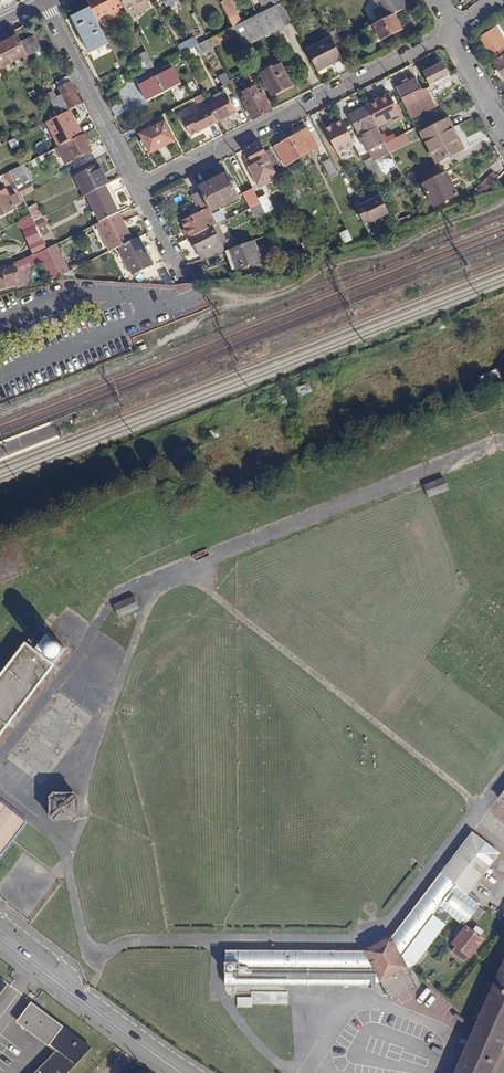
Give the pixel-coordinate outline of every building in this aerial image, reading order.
[(97,18),(123,5),(120,0),(87,0),(90,6),(97,18)] [(123,5),(126,10),(133,7),(136,13),(147,8),(144,0),(120,0),(123,5)] [(229,0),(228,0),(222,3),(229,18),(236,15),(229,0)] [(376,2),(380,8),(378,9),(375,17),(378,22),(393,14),(406,8),(402,0),(375,0),(376,2)] [(275,6),(285,25),(293,21),(285,7),(280,3),(275,6)] [(109,43),(97,18),(90,6),(72,16),(90,53),(109,43)] [(234,27),(238,35),(244,47),(285,25),(275,6),(258,15),(234,27)] [(405,37),(393,14),(378,22),(373,25),(376,30),(372,32),(373,35),(378,33),(380,39),(392,33),(396,41),(405,37)] [(368,34),(372,32),(376,30),(373,25),(365,29),(368,34)] [(238,35),(234,27),(213,38),(209,40),(213,47),(238,35)] [(496,28),(481,38),(491,54),(503,46),(503,40),(496,28)] [(209,40),(206,34),(200,37),(203,42),(209,40)] [(27,54),(21,42),(18,36),(0,45),(0,62),(2,67),(17,59),(27,54)] [(33,37),(21,42),(27,54),(27,55),(34,52),(39,49),(33,37)] [(335,44),(331,37),(307,50),(317,71),(342,59),(335,44)] [(213,47),(209,40),(203,42),(198,45),(202,52),(213,47)] [(34,52),(27,55),(30,60),(37,57),(34,52)] [(155,67),(147,52),(135,58),(143,73),(155,67)] [(492,61),(503,78),(503,53),(492,61)] [(30,60),(27,55),(27,54),(17,59),(23,68),(32,64),(30,60)] [(290,85),(279,64),(261,73),(272,94),(290,85)] [(180,84),(172,68),(139,84),(147,101),(180,84)] [(72,81),(69,76),(56,82),(62,94),(56,97),(52,91),(47,93),(53,107),(65,101),(70,110),(80,105),(69,82),(72,81)] [(437,81),(435,76),(425,81),(427,86),(437,81)] [(402,100),(422,90),(416,78),(408,82),(396,88),(402,100)] [(406,79),(394,85),(396,88),(408,82),(406,79)] [(258,95),(255,87),(243,93),(247,100),(244,102),(253,120),(271,110),(262,93),(258,95)] [(402,100),(411,118),(421,113),(416,105),(431,98),(427,89),(422,91),(422,90),(402,100)] [(208,103),(208,105),(216,120),(217,121),(228,116),(235,112),(226,95),(208,103)] [(390,95),(367,106),(376,125),(399,113),(404,122),(411,118),(402,100),(394,103),(390,95)] [(191,135),(217,122),(217,121),(216,120),(208,105),(208,103),(206,101),(198,106),(200,109),(183,118),(191,135)] [(385,142),(381,135),(376,125),(367,106),(348,116),(366,151),(385,142)] [(47,122),(59,146),(82,135),(78,127),(75,122),(69,111),(47,122)] [(453,128),(448,118),(421,132),(436,162),(463,149),(453,128)] [(174,140),(164,121),(140,133),(149,152),(174,140)] [(355,145),(343,121),(336,124),(326,129),(338,153),(355,145)] [(453,128),(463,149),(468,146),(457,125),(453,128)] [(290,138),(300,157),(317,147),(306,129),(290,138)] [(385,143),(395,138),(391,130),(381,135),(385,142),(385,143)] [(9,141),(10,140),(7,134),(0,139),(0,142),(1,145),(9,141)] [(91,152),(82,135),(59,146),(58,147),(67,164),(91,152)] [(395,138),(385,143),(390,152),(400,144),(397,137),(395,138)] [(300,157),(290,138),(275,147),(285,165),(300,157)] [(266,152),(260,141),(245,148),(250,159),(253,164),(248,167),(257,184),(267,179),(277,174),(266,152)] [(286,177),(275,156),(274,156),(270,150),(266,152),(277,174),(280,180),(286,177)] [(379,173),(371,157),(364,161),(372,177),(379,173)] [(337,175),(330,160),(323,163),(331,178),(337,175)] [(22,196),(34,190),(22,165),(9,171),(22,196)] [(104,186),(108,185),(98,166),(76,177),(85,196),(87,195),(104,186)] [(437,173),(433,166),(422,172),(425,178),(437,173)] [(198,186),(200,191),(211,212),(239,198),(226,172),(198,186)] [(497,177),(492,172),(478,184),(483,189),(497,177)] [(457,195),(446,173),(423,184),(434,206),(457,195)] [(0,179),(0,213),(21,202),(16,193),(9,197),(0,179)] [(259,189),(270,184),(267,179),(257,184),(259,189)] [(108,185),(104,186),(117,213),(121,211),(108,185)] [(87,195),(100,222),(117,213),(104,186),(87,195)] [(260,203),(258,199),(253,189),(245,193),(252,207),(260,203)] [(217,225),(211,212),(200,191),(192,196),(200,211),(182,220),(187,230),(190,238),(213,227),(217,225)] [(258,199),(260,203),(264,211),(265,213),(272,210),(265,195),(258,199)] [(390,214),(383,199),(358,212),(365,226),(390,214)] [(28,207),(33,219),(34,221),(43,217),(36,203),(28,207)] [(252,207),(256,215),(264,211),(260,203),(252,207)] [(222,209),(213,214),(217,223),(227,218),(222,209)] [(117,213),(100,222),(96,224),(110,251),(119,246),(131,240),(117,213)] [(350,239),(344,226),(338,229),(344,241),(350,239)] [(220,242),(213,227),(190,238),(199,255),(203,253),(206,258),(224,251),(229,249),(230,249),(226,240),(220,242)] [(138,237),(131,240),(119,246),(133,273),(152,265),(138,237)] [(230,249),(229,249),(236,268),(236,270),(261,261),(254,240),(230,249)] [(301,243),(307,256),(314,252),(308,240),(301,243)] [(52,256),(48,248),(41,250),(45,259),(52,256)] [(224,251),(232,270),(236,268),(229,249),(224,251)] [(32,261),(30,255),(15,261),(18,267),(32,261)] [(63,266),(60,259),(55,262),(58,268),(63,266)] [(49,265),(52,271),(58,268),(55,262),(49,265)] [(15,267),(0,271),(0,289),(15,285),(14,280),(18,279),(15,267)] [(75,278),(71,270),(61,275),(63,278),(75,278)] [(437,320),(440,326),(446,323),(443,317),(437,320)] [(320,391),(315,381),(307,385),(311,395),(320,391)] [(392,416),(382,420),(384,426),(395,422),(392,416)] [(212,438),(221,435),(219,428),(210,432),(212,438)] [(235,491),(243,485),(238,479),(231,485),(235,491)] [(448,490),(444,479),(425,485),(428,496),(448,490)] [(138,608),(133,598),(115,606),(119,616),(138,608)] [(48,629),(58,617),(52,612),(42,625),(48,629)] [(41,631),(32,643),(38,648),(47,636),(41,631)] [(66,649),(48,635),(47,636),(38,648),(37,649),(55,662),(66,649)] [(25,644),(0,677),(0,734),(52,665),(25,644)] [(74,794),(54,794),(51,796),(50,816),(54,820),(73,821),(77,817),(78,798),(74,794)] [(0,803),(0,853),(24,821),(0,803)] [(498,853),(473,834),(393,938),(365,953),(226,952),(226,984),(382,984),(391,1001),(415,988),(405,967),(415,962),(445,924),(442,923),(449,914),(463,925),(468,919),(474,910),(478,905),(475,903),(466,895),(468,892),(484,872),(487,868),(498,853)] [(478,899),(468,892),(466,895),(475,903),(478,899)] [(480,914),(474,910),(468,919),(473,923),(480,914)] [(483,931),(477,926),(474,931),(467,927),(452,945),(456,947),(468,957),(469,958),(484,939),(479,936),(483,931)] [(452,952),(464,961),(468,957),(456,947),(452,952)] [(456,1072),(491,1072),(503,1043),(503,963),(456,1072)] [(288,1003),(289,994),(252,993),(253,999),(238,999),(238,1006),(252,1007),(253,1003),(288,1003)] [(32,1005),(19,1022),(57,1050),(35,1072),(66,1072),(90,1048),(32,1005)]
